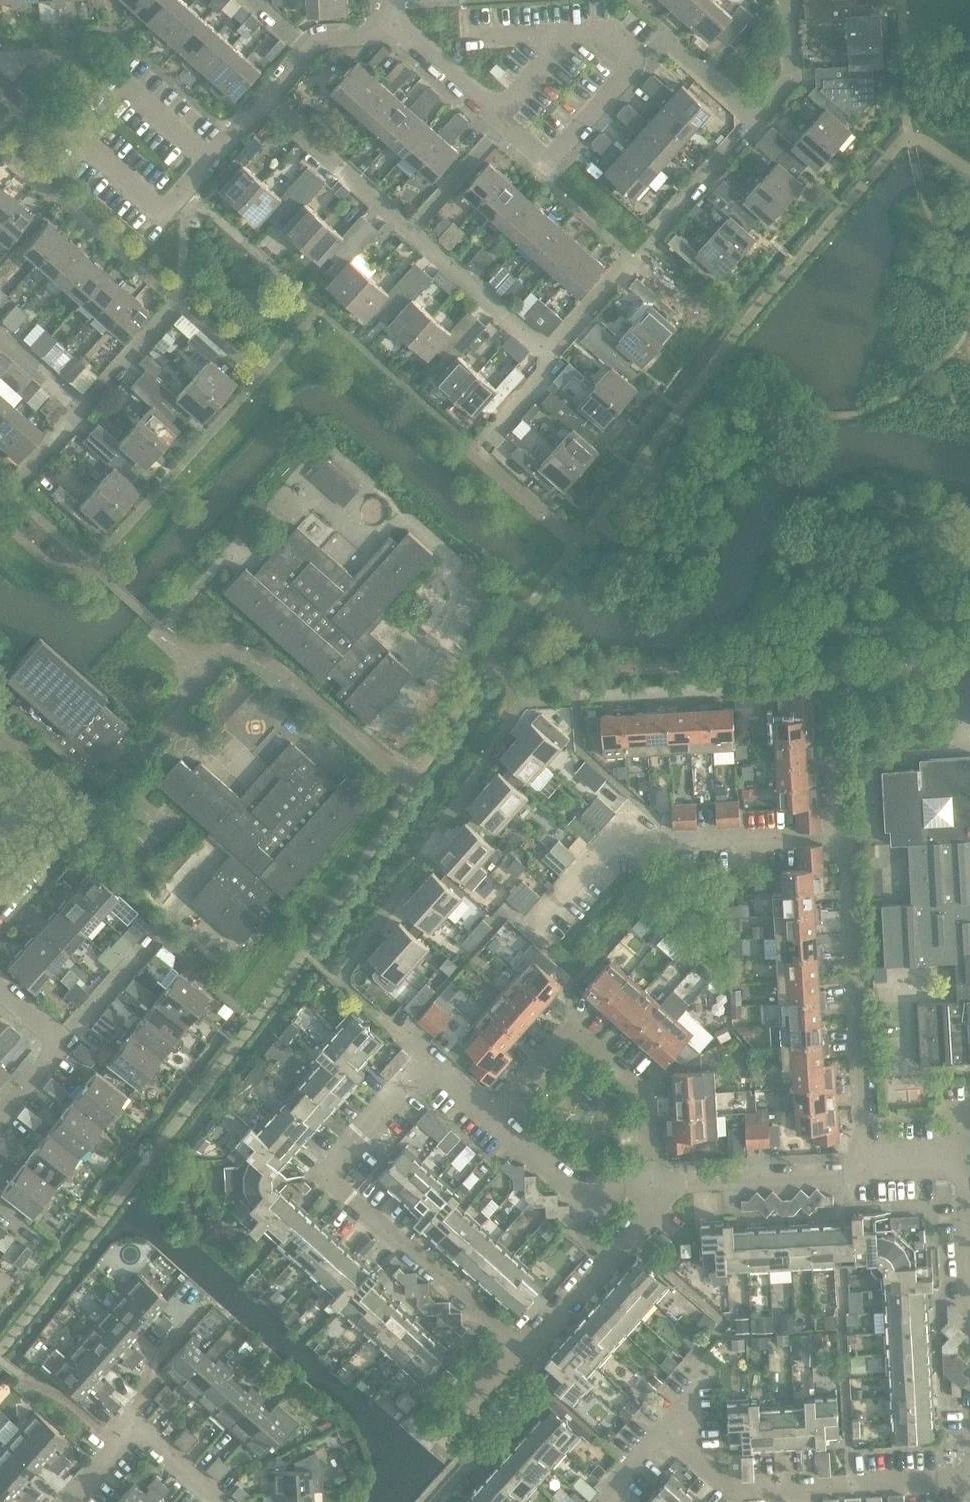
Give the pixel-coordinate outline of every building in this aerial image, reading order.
[(1,2),(13,1),(13,8),(16,10),(21,10),(20,0),(1,0),(1,2)] [(21,10),(26,9),(28,7),(28,0),(30,0),(20,0),(21,10)] [(130,17),(145,0),(125,0),(130,5),(126,10),(126,13),(130,17)] [(130,17),(134,20),(137,20),(142,15),(150,23),(170,0),(145,0),(130,17)] [(150,23),(159,30),(155,35),(155,39),(159,42),(190,7),(183,0),(170,0),(150,23)] [(221,0),(213,0),(209,4),(219,13),(226,5),(221,0)] [(310,16),(348,14),(347,0),(309,0),(310,16)] [(673,8),(680,0),(664,0),(673,8)] [(673,8),(691,25),(713,0),(680,0),(673,8)] [(691,25),(710,42),(717,34),(729,44),(754,16),(741,5),(732,15),(715,0),(713,0),(691,25)] [(805,8),(855,6),(855,0),(805,0),(805,8)] [(855,6),(805,8),(806,20),(847,18),(849,42),(883,40),(881,14),(868,15),(867,5),(855,6)] [(190,7),(159,42),(162,46),(166,45),(170,40),(179,48),(204,19),(190,7)] [(252,14),(245,22),(255,31),(262,23),(252,14)] [(204,19),(179,48),(188,56),(183,61),(183,64),(187,68),(219,32),(204,19)] [(255,31),(245,22),(238,30),(248,38),(255,31)] [(219,32),(187,68),(191,71),(194,71),(199,66),(208,74),(233,45),(219,32)] [(281,39),(267,55),(272,60),(286,44),(281,39)] [(822,80),(817,86),(849,115),(855,120),(875,98),(874,76),(872,76),(871,66),(884,66),(883,40),(849,42),(850,66),(821,68),(822,80)] [(233,45),(208,74),(216,81),(212,87),(212,90),(216,93),(247,58),(233,45)] [(384,45),(369,62),(375,68),(389,53),(389,49),(384,45)] [(247,58),(216,93),(220,97),(223,97),(227,91),(237,100),(262,71),(247,58)] [(333,91),(348,104),(373,75),(358,62),(333,91)] [(381,83),(373,75),(348,104),(362,117),(407,66),(403,62),(399,62),(381,83)] [(506,72),(498,65),(498,64),(492,71),(501,78),(506,72)] [(362,117),(377,129),(402,101),(393,93),(412,73),(411,70),(407,66),(362,117)] [(648,80),(670,100),(698,125),(712,110),(683,85),(675,94),(655,75),(651,76),(648,80)] [(648,80),(644,84),(644,88),(665,106),(657,114),(686,140),(698,125),(670,100),(648,80)] [(826,110),(810,127),(835,150),(852,131),(843,122),(849,115),(817,86),(809,95),(826,110)] [(410,108),(402,101),(377,129),(391,142),(421,108),(436,91),(431,87),(428,88),(410,108)] [(430,126),(422,119),(440,98),(440,95),(436,91),(421,108),(391,142),(405,155),(430,126)] [(650,122),(629,104),(626,105),(622,109),(644,129),(673,154),(686,140),(657,114),(650,122)] [(673,154),(622,109),(618,113),(619,116),(639,135),(632,143),(660,168),(673,154)] [(405,155),(420,168),(464,117),(460,113),(457,113),(439,134),(430,126),(405,155)] [(464,117),(420,168),(435,181),(460,152),(451,144),(469,124),(469,120),(464,117)] [(772,126),(764,135),(801,168),(808,160),(818,169),(835,150),(810,127),(794,145),(772,126)] [(632,143),(624,151),(604,133),(600,133),(597,137),(647,183),(660,168),(632,143)] [(778,163),(762,181),(787,204),(804,185),(795,176),(801,168),(764,135),(756,144),(778,163)] [(221,190),(240,208),(263,182),(245,166),(264,144),(255,136),(222,173),(230,181),(221,190)] [(614,163),(606,172),(634,197),(647,183),(597,137),(593,142),(593,145),(614,163)] [(464,192),(479,205),(505,177),(490,163),(464,192)] [(263,182),(240,208),(259,225),(268,215),(276,222),(284,213),(317,175),(308,167),(281,198),(263,182)] [(317,175),(284,213),(291,220),(283,229),(302,246),(325,221),(307,205),(326,183),(317,175)] [(505,177),(479,205),(494,218),(519,189),(505,177)] [(724,180),(716,189),(754,222),(761,214),(770,223),(787,204),(762,181),(746,199),(724,180)] [(519,189),(494,218),(508,231),(533,202),(519,189)] [(730,217),(714,235),(740,258),(757,238),(747,230),(754,222),(716,189),(708,198),(730,217)] [(0,193),(0,222),(17,203),(3,190),(0,193)] [(533,202),(508,231),(522,243),(548,215),(533,202)] [(0,222),(0,239),(7,245),(32,216),(17,203),(0,222)] [(325,221),(302,246),(321,264),(330,254),(338,260),(371,223),(362,215),(343,237),(325,221)] [(548,215),(522,243),(537,256),(562,228),(548,215)] [(22,251),(37,264),(62,236),(47,222),(22,251)] [(440,241),(444,244),(460,227),(454,222),(440,237),(440,241)] [(371,223),(338,260),(330,269),(337,277),(329,286),(348,303),(371,278),(353,262),(380,231),(371,223)] [(460,227),(444,244),(449,248),(452,248),(466,233),(460,227)] [(562,228),(537,256),(551,269),(576,240),(562,228)] [(740,258),(714,235),(698,253),(677,233),(668,243),(705,276),(713,268),(723,277),(740,258)] [(62,236),(37,264),(51,277),(77,248),(62,236)] [(576,240),(551,269),(565,282),(591,253),(576,240)] [(77,248),(51,277),(66,290),(91,261),(77,248)] [(469,266),(473,270),(488,253),(482,248),(469,263),(469,266)] [(488,253),(473,270),(477,274),(481,274),(494,258),(488,253)] [(591,253),(565,282),(580,295),(606,267),(591,253)] [(91,261),(66,290),(80,302),(105,274),(91,261)] [(371,278),(348,303),(367,320),(376,311),(383,317),(391,308),(425,271),(416,263),(389,294),(371,278)] [(425,271),(391,308),(399,315),(390,325),(409,342),(433,316),(415,300),(434,279),(425,271)] [(498,292),(502,296),(517,279),(511,273),(497,288),(498,292)] [(105,274),(80,302),(94,315),(120,287),(105,274)] [(651,306),(635,324),(660,346),(677,327),(668,319),(675,311),(637,278),(629,287),(651,306)] [(517,279),(502,296),(506,299),(509,299),(523,284),(517,279)] [(120,287),(94,315),(109,328),(134,299),(120,287)] [(134,299),(109,328),(124,341),(149,313),(134,299)] [(526,317),(530,321),(545,304),(539,299),(526,314),(526,317)] [(3,323),(7,327),(22,310),(16,304),(3,319),(3,323)] [(545,304),(530,321),(547,336),(550,335),(563,320),(545,304)] [(22,310),(7,327),(11,330),(15,330),(28,315),(22,310)] [(433,316),(409,342),(429,359),(437,349),(445,356),(478,318),(470,310),(450,332),(433,316)] [(478,318),(445,356),(437,365),(445,372),(436,382),(455,399),(478,373),(460,357),(487,326),(478,318)] [(597,323),(589,332),(627,364),(634,357),(643,366),(660,346),(635,324),(619,342),(597,323)] [(31,348),(36,352),(51,335),(45,330),(31,345),(31,348)] [(627,364),(589,332),(581,341),(612,368),(596,385),(622,408),(639,389),(628,380),(635,372),(627,364)] [(166,333),(155,345),(161,350),(172,338),(166,333)] [(209,361),(193,379),(218,402),(235,383),(225,374),(232,366),(195,333),(187,342),(209,361)] [(51,335),(36,352),(40,356),(43,356),(57,340),(51,335)] [(0,354),(0,364),(5,368),(12,360),(2,352),(0,354)] [(60,374),(64,378),(79,361),(73,355),(60,371),(60,374)] [(79,361),(64,378),(68,381),(72,381),(85,366),(79,361)] [(478,373),(455,399),(475,416),(483,406),(491,413),(525,375),(516,367),(496,389),(478,373)] [(146,370),(138,379),(175,413),(184,420),(191,413),(201,422),(218,402),(193,379),(177,397),(146,370)] [(31,377),(24,385),(33,394),(40,386),(31,377)] [(152,407),(136,425),(161,448),(178,429),(168,420),(175,413),(138,379),(130,388),(152,407)] [(33,394),(24,385),(17,393),(26,402),(33,394)] [(558,385),(550,394),(588,427),(595,419),(605,428),(622,408),(596,385),(580,404),(558,385)] [(14,406),(0,394),(0,421),(14,406)] [(588,427),(550,394),(543,402),(573,430),(557,448),(583,471),(600,451),(590,442),(597,434),(588,427)] [(59,403),(45,419),(51,424),(65,408),(59,403)] [(534,405),(523,416),(529,422),(540,410),(534,405)] [(0,421),(0,450),(28,419),(14,406),(0,421)] [(0,450),(0,458),(3,458),(8,452),(17,461),(43,432),(28,419),(0,450)] [(98,424),(90,433),(127,466),(134,458),(144,467),(161,448),(136,425),(120,443),(98,424)] [(127,466),(90,433),(82,442),(113,469),(97,487),(122,510),(139,491),(129,482),(136,474),(127,466)] [(583,471),(557,448),(541,466),(519,446),(511,456),(549,489),(556,481),(566,490),(583,471)] [(319,456),(311,465),(318,470),(322,465),(325,462),(319,456)] [(311,477),(317,483),(328,471),(322,465),(318,470),(311,477)] [(122,510),(97,487),(81,504),(59,485),(51,495),(88,528),(95,520),(105,529),(122,510)] [(263,582),(255,574),(247,567),(225,592),(323,679),(329,672),(345,685),(337,693),(370,722),(414,673),(370,633),(391,609),(387,606),(434,553),(409,531),(399,543),(391,536),(355,576),(323,548),(317,554),(293,532),(276,551),(284,558),(263,582)] [(417,621),(411,628),(423,640),(429,633),(417,621)] [(40,639),(5,678),(21,693),(7,708),(84,776),(129,727),(102,703),(107,697),(40,639)] [(760,697),(736,698),(737,714),(761,713),(760,697)] [(701,709),(690,710),(692,751),(714,750),(711,703),(701,704),(701,709)] [(721,703),(711,703),(714,750),(736,748),(734,708),(721,708),(721,703)] [(775,720),(776,742),(817,741),(815,704),(791,705),(792,719),(775,720)] [(678,705),(668,706),(670,752),(692,751),(690,710),(678,711),(678,705)] [(658,712),(646,712),(649,753),(670,752),(668,706),(658,706),(658,712)] [(635,707),(625,708),(627,755),(649,753),(646,712),(635,713),(635,707)] [(216,708),(211,715),(223,726),(229,719),(216,708)] [(627,755),(625,708),(614,709),(615,714),(602,715),(605,756),(627,755)] [(534,724),(533,722),(517,740),(547,766),(571,739),(543,714),(534,724)] [(547,766),(517,740),(502,757),(531,783),(538,789),(540,789),(555,774),(547,766)] [(772,762),(772,765),(824,762),(823,755),(818,755),(817,741),(776,742),(777,761),(772,762)] [(277,771),(270,765),(241,798),(201,762),(194,770),(182,759),(160,783),(212,831),(208,835),(232,856),(193,900),(242,944),(271,912),(263,904),(277,889),(284,896),(372,798),(347,776),(333,793),(309,772),(317,764),(298,747),(277,771)] [(892,845),(909,844),(912,903),(882,905),(886,965),(886,966),(956,962),(958,1001),(918,1003),(922,1064),(969,1062),(969,757),(921,760),(921,769),(883,771),(886,831),(891,831),(892,845)] [(824,762),(772,765),(773,768),(777,768),(778,786),(819,784),(819,769),(824,769),(824,762)] [(627,765),(617,766),(619,778),(628,777),(627,765)] [(753,766),(743,766),(744,779),(754,778),(753,766)] [(500,772),(484,790),(514,816),(529,799),(500,772)] [(595,772),(587,781),(596,790),(605,781),(595,772)] [(649,781),(639,781),(639,789),(649,789),(649,781)] [(819,784),(778,786),(780,809),(796,808),(821,806),(819,784)] [(757,787),(745,788),(745,797),(757,797),(757,787)] [(514,816),(484,790),(469,807),(498,834),(514,816)] [(727,790),(716,791),(716,800),(727,799),(727,790)] [(599,796),(591,805),(609,822),(617,813),(599,796)] [(739,801),(728,802),(729,826),(741,825),(739,801)] [(729,826),(728,802),(716,802),(718,826),(729,826)] [(696,803),(685,804),(686,828),(698,827),(696,803)] [(686,828),(685,804),(673,805),(675,829),(686,828)] [(609,822),(591,805),(583,815),(601,831),(609,822)] [(821,806),(796,808),(797,820),(821,818),(821,806)] [(821,818),(797,820),(798,831),(822,830),(821,818)] [(467,822),(451,840),(481,866),(496,849),(467,822)] [(488,873),(481,866),(451,840),(436,857),(473,890),(488,873)] [(559,840),(551,849),(569,866),(578,857),(559,840)] [(799,846),(799,857),(823,856),(823,844),(799,846)] [(867,846),(868,858),(876,858),(876,845),(867,846)] [(184,849),(173,862),(180,868),(191,855),(184,849)] [(569,866),(551,849),(543,859),(561,875),(569,866)] [(823,856),(799,857),(800,870),(824,868),(823,856)] [(783,871),(784,892),(784,893),(815,891),(815,892),(825,892),(824,868),(800,870),(783,871)] [(434,873),(418,890),(448,916),(463,899),(434,873)] [(91,874),(74,893),(100,916),(117,897),(91,874)] [(524,881),(515,890),(534,906),(542,897),(524,881)] [(448,916),(418,890),(403,907),(432,934),(448,916)] [(534,906),(515,890),(507,899),(525,915),(534,906)] [(774,893),(775,915),(822,913),(821,902),(815,903),(815,892),(815,891),(784,893),(784,892),(774,893)] [(74,893),(58,911),(83,934),(100,916),(74,893)] [(58,911),(41,930),(67,953),(83,934),(58,911)] [(822,913),(775,915),(776,937),(817,934),(817,923),(822,923),(822,913)] [(137,914),(130,921),(144,933),(150,926),(137,914)] [(739,918),(728,918),(728,930),(740,929),(739,918)] [(484,919),(468,937),(477,945),(493,928),(484,919)] [(401,923),(385,940),(415,966),(430,949),(401,923)] [(658,923),(644,938),(654,947),(668,932),(658,923)] [(41,930),(25,948),(50,971),(67,953),(41,930)] [(817,934),(776,937),(777,959),(824,956),(823,945),(818,946),(817,934)] [(477,945),(468,937),(462,944),(471,952),(477,945)] [(495,939),(488,946),(495,951),(501,944),(495,939)] [(415,966),(385,940),(370,958),(380,967),(374,973),(374,974),(375,978),(388,990),(393,991),(396,987),(415,966)] [(531,959),(517,975),(552,1006),(559,998),(554,995),(563,985),(550,974),(558,965),(533,943),(531,946),(525,953),(531,959)] [(109,945),(103,952),(117,964),(122,957),(109,945)] [(742,945),(729,946),(730,961),(743,961),(742,945)] [(50,971),(25,948),(8,967),(33,990),(50,971)] [(117,964),(103,952),(97,958),(111,970),(117,964)] [(172,967),(155,954),(150,960),(166,972),(167,973),(172,967)] [(824,956),(777,959),(779,981),(820,978),(819,966),(825,966),(824,956)] [(606,967),(601,963),(585,981),(590,985),(584,992),(594,1000),(590,1004),(598,1011),(629,976),(612,961),(606,967)] [(716,975),(700,961),(694,967),(710,982),(716,975)] [(887,966),(874,967),(875,982),(888,981),(887,966)] [(156,981),(166,988),(203,1017),(206,1013),(206,1010),(201,1005),(208,996),(172,967),(167,973),(166,972),(159,981),(157,980),(156,981)] [(517,975),(503,991),(533,1019),(541,1010),(545,1014),(552,1006),(517,975)] [(629,976),(598,1011),(605,1018),(609,1014),(617,1021),(645,991),(629,976)] [(455,978),(441,994),(449,1001),(463,985),(455,978)] [(820,978),(779,981),(780,1003),(827,1000),(826,989),(820,990),(820,978)] [(125,989),(134,995),(142,985),(133,979),(125,989)] [(76,982),(70,989),(84,1001),(89,994),(76,982)] [(426,983),(421,990),(430,998),(436,991),(426,983)] [(158,998),(142,985),(134,995),(150,1008),(154,1003),(158,998)] [(166,988),(158,998),(154,1003),(184,1026),(191,1017),(197,1021),(200,1021),(203,1017),(166,988)] [(84,1001),(70,989),(64,995),(78,1007),(84,1001)] [(430,998),(421,990),(405,1008),(414,1016),(430,998)] [(661,1005),(630,1040),(637,1047),(641,1042),(649,1049),(650,1050),(677,1019),(690,1004),(674,990),(661,1005)] [(503,991),(488,1007),(523,1039),(530,1031),(526,1027),(533,1019),(503,991)] [(645,991),(617,1021),(626,1029),(622,1033),(630,1040),(661,1005),(645,991)] [(732,991),(733,1003),(741,1003),(741,991),(732,991)] [(827,1000),(780,1003),(781,1024),(822,1022),(821,1010),(827,1010),(827,1000)] [(419,1020),(427,1028),(443,1009),(434,1002),(419,1020)] [(154,1003),(150,1008),(142,1018),(180,1047),(183,1043),(182,1040),(177,1036),(184,1026),(154,1003)] [(741,1005),(732,1005),(733,1018),(742,1017),(741,1005)] [(99,1017),(108,1024),(116,1014),(107,1007),(99,1017)] [(473,1024),(481,1031),(482,1031),(505,1051),(505,1050),(512,1042),(516,1046),(523,1039),(488,1007),(473,1024)] [(443,1009),(427,1028),(436,1035),(452,1017),(443,1009)] [(352,1015),(338,1031),(368,1058),(382,1042),(387,1046),(387,1045),(371,1030),(370,1025),(365,1025),(349,1010),(348,1011),(352,1015)] [(650,1050),(649,1049),(645,1054),(653,1061),(657,1057),(667,1065),(702,1025),(686,1011),(678,1020),(677,1019),(650,1050)] [(134,1028),(116,1014),(108,1024),(127,1038),(130,1033),(134,1028)] [(142,1018),(134,1028),(130,1033),(161,1057),(168,1048),(173,1052),(176,1051),(180,1047),(142,1018)] [(291,1021),(285,1029),(294,1036),(300,1029),(291,1021)] [(781,1024),(771,1025),(772,1046),(782,1046),(829,1043),(828,1033),(823,1033),(822,1022),(781,1024)] [(15,1030),(11,1026),(8,1026),(0,1035),(0,1047),(15,1030)] [(725,1027),(714,1032),(720,1043),(731,1038),(725,1027)] [(0,1047),(6,1052),(20,1037),(19,1034),(15,1030),(0,1047)] [(338,1031),(324,1047),(360,1080),(366,1072),(360,1067),(368,1058),(338,1031)] [(467,1048),(480,1059),(498,1075),(513,1057),(505,1050),(505,1051),(482,1031),(481,1031),(467,1048)] [(130,1033),(127,1038),(119,1048),(156,1078),(159,1074),(159,1070),(153,1066),(161,1057),(130,1033)] [(73,1053),(81,1060),(89,1049),(80,1043),(73,1053)] [(829,1043),(782,1046),(784,1068),(794,1068),(794,1067),(825,1065),(825,1064),(824,1053),(830,1053),(829,1043)] [(324,1060),(316,1069),(345,1096),(360,1080),(324,1047),(317,1054),(324,1060)] [(156,1078),(119,1048),(106,1064),(136,1088),(144,1078),(149,1082),(153,1082),(156,1078)] [(89,1049),(81,1060),(90,1066),(97,1056),(89,1049)] [(402,1049),(387,1066),(395,1074),(411,1057),(402,1049)] [(260,1064),(261,1065),(268,1071),(274,1063),(266,1056),(260,1064)] [(498,1075),(480,1059),(472,1068),(489,1084),(498,1075)] [(790,1085),(791,1088),(842,1086),(842,1078),(836,1079),(835,1063),(825,1064),(825,1065),(794,1067),(794,1068),(795,1085),(790,1085)] [(256,1064),(246,1077),(247,1077),(256,1085),(258,1086),(268,1074),(256,1064)] [(395,1074),(387,1066),(381,1073),(390,1080),(395,1074)] [(301,1085),(331,1112),(335,1116),(336,1115),(331,1111),(345,1096),(316,1069),(301,1085),(297,1081),(296,1081),(301,1085)] [(669,1085),(670,1095),(716,1093),(715,1070),(674,1072),(675,1085),(669,1085)] [(96,1071),(83,1087),(121,1116),(124,1112),(124,1108),(118,1104),(126,1094),(96,1071)] [(43,1088),(51,1094),(59,1084),(51,1077),(43,1088)] [(247,1077),(239,1087),(247,1095),(256,1085),(247,1077)] [(59,1084),(51,1094),(60,1101),(67,1090),(59,1084)] [(292,1096),(287,1101),(317,1128),(322,1122),(326,1126),(327,1126),(322,1122),(331,1112),(301,1085),(292,1095),(288,1091),(287,1092),(292,1096)] [(842,1086),(791,1088),(791,1091),(796,1091),(797,1110),(838,1107),(837,1093),(842,1093),(842,1086)] [(83,1087),(72,1102),(102,1125),(109,1116),(114,1120),(118,1120),(121,1116),(83,1087)] [(716,1093),(670,1095),(670,1105),(676,1105),(676,1115),(677,1116),(707,1115),(707,1116),(718,1115),(716,1093)] [(287,1101),(272,1117),(302,1144),(317,1128),(287,1101)] [(72,1102),(60,1117),(97,1146),(100,1142),(100,1139),(95,1135),(102,1125),(72,1102)] [(17,1116),(25,1123),(33,1112),(25,1106),(17,1116)] [(838,1107),(797,1110),(798,1133),(815,1132),(839,1130),(838,1107)] [(427,1110),(418,1121),(425,1127),(435,1116),(428,1109),(427,1110)] [(768,1111),(757,1112),(758,1123),(769,1122),(768,1111)] [(33,1112),(25,1123),(34,1129),(42,1119),(33,1112)] [(667,1140),(691,1138),(708,1137),(707,1116),(707,1115),(677,1116),(676,1115),(666,1116),(667,1140)] [(60,1117),(48,1132),(78,1156),(85,1146),(91,1151),(94,1150),(97,1146),(60,1117)] [(272,1117),(259,1133),(258,1133),(288,1160),(302,1144),(272,1117)] [(769,1122),(758,1123),(759,1147),(771,1146),(769,1122)] [(759,1147),(758,1123),(746,1123),(747,1147),(759,1147)] [(229,1155),(240,1164),(249,1154),(274,1177),(274,1176),(288,1160),(258,1133),(259,1133),(252,1127),(226,1156),(227,1156),(229,1155)] [(839,1130),(815,1132),(815,1144),(839,1142),(839,1130)] [(452,1131),(446,1138),(453,1145),(460,1138),(452,1131)] [(48,1132),(36,1147),(74,1176),(77,1172),(76,1169),(71,1165),(78,1156),(48,1132)] [(201,1135),(193,1146),(202,1153),(210,1142),(201,1135)] [(1,1153),(9,1143),(1,1136),(0,1137),(0,1152),(1,1153)] [(691,1138),(667,1140),(668,1152),(692,1150),(691,1138)] [(9,1143),(1,1153),(10,1159),(18,1149),(9,1143)] [(379,1178),(395,1193),(422,1163),(406,1149),(410,1144),(409,1144),(394,1160),(389,1161),(389,1165),(374,1182),(375,1183),(379,1178)] [(36,1147),(24,1162),(55,1186),(62,1177),(67,1181),(70,1180),(74,1176),(36,1147)] [(745,1147),(729,1147),(730,1156),(746,1156),(745,1147)] [(249,1154),(240,1164),(238,1166),(240,1198),(242,1199),(252,1209),(274,1184),(274,1177),(249,1154)] [(514,1178),(513,1165),(507,1160),(501,1167),(514,1178)] [(24,1162),(13,1177),(50,1207),(53,1203),(53,1199),(47,1195),(55,1186),(24,1162)] [(422,1163),(395,1193),(411,1207),(438,1177),(422,1163)] [(305,1164),(294,1176),(305,1176),(305,1175),(311,1169),(305,1164)] [(525,1165),(513,1165),(514,1178),(514,1189),(526,1188),(525,1175),(525,1165)] [(537,1175),(525,1175),(526,1188),(526,1199),(530,1203),(541,1192),(537,1189),(537,1175)] [(50,1207),(13,1177),(0,1193),(30,1217),(38,1207),(44,1211),(47,1211),(50,1207)] [(438,1177),(411,1207),(420,1215),(415,1221),(422,1228),(454,1192),(438,1177)] [(305,1182),(294,1182),(306,1193),(312,1187),(305,1182)] [(252,1209),(242,1199),(232,1211),(230,1209),(230,1210),(258,1236),(264,1229),(263,1229),(290,1199),(274,1185),(274,1184),(252,1209)] [(810,1196),(801,1206),(810,1214),(817,1206),(825,1196),(817,1188),(810,1196)] [(792,1199),(787,1200),(789,1215),(794,1214),(801,1206),(810,1196),(801,1189),(792,1199)] [(773,1191),(765,1199),(775,1208),(783,1215),(789,1215),(787,1200),(783,1200),(773,1191)] [(454,1192),(422,1228),(438,1242),(464,1212),(455,1204),(461,1198),(454,1192)] [(541,1192),(530,1203),(535,1207),(546,1206),(558,1206),(558,1205),(558,1194),(544,1195),(541,1192)] [(757,1192),(750,1200),(759,1209),(767,1216),(775,1208),(765,1199),(757,1192)] [(817,1206),(834,1205),(833,1196),(826,1196),(825,1196),(817,1206)] [(263,1229),(264,1229),(279,1243),(306,1213),(290,1199),(263,1229)] [(759,1209),(750,1200),(749,1200),(742,1201),(743,1210),(759,1209)] [(546,1206),(547,1218),(558,1217),(557,1217),(570,1216),(570,1205),(558,1205),(558,1206),(546,1206)] [(306,1213),(279,1243),(278,1244),(275,1248),(276,1248),(280,1244),(296,1258),(323,1228),(306,1214),(311,1209),(310,1209),(306,1213)] [(464,1212),(438,1242),(454,1256),(481,1227),(464,1212)] [(853,1215),(853,1223),(854,1223),(856,1263),(878,1262),(876,1229),(875,1213),(853,1215)] [(557,1217),(558,1217),(570,1228),(576,1221),(570,1216),(557,1217)] [(919,1216),(892,1217),(892,1218),(892,1228),(919,1227),(919,1216)] [(703,1223),(702,1217),(704,1269),(705,1269),(705,1263),(717,1263),(717,1270),(712,1271),(715,1283),(713,1283),(714,1284),(726,1280),(726,1283),(727,1283),(727,1270),(724,1222),(703,1223)] [(832,1225),(811,1226),(813,1266),(834,1265),(835,1271),(836,1270),(835,1264),(833,1225),(833,1218),(832,1218),(832,1225)] [(549,1219),(539,1230),(552,1242),(562,1231),(549,1219)] [(734,1222),(724,1222),(727,1270),(749,1269),(747,1229),(734,1230),(734,1222)] [(854,1223),(853,1223),(847,1224),(833,1225),(835,1264),(847,1264),(856,1263),(854,1223)] [(811,1226),(790,1227),(792,1267),(813,1266),(811,1226)] [(481,1227),(454,1256),(470,1271),(497,1241),(481,1227)] [(790,1227),(768,1228),(770,1268),(792,1267),(790,1227)] [(323,1228),(296,1258),(312,1272),(339,1243),(323,1228)] [(768,1228),(747,1229),(749,1269),(770,1268),(768,1228)] [(876,1229),(878,1262),(884,1268),(917,1266),(916,1250),(916,1249),(892,1228),(876,1229)] [(368,1235),(357,1247),(361,1250),(361,1251),(372,1238),(371,1238),(368,1235)] [(372,1238),(361,1251),(365,1254),(376,1242),(372,1238)] [(497,1241),(470,1271),(486,1285),(513,1256),(497,1241)] [(926,1241),(915,1242),(916,1249),(916,1250),(927,1249),(926,1241)] [(339,1243),(312,1272),(328,1286),(355,1257),(339,1243)] [(691,1244),(682,1244),(682,1256),(691,1255),(691,1244)] [(26,1246),(13,1263),(19,1267),(32,1251),(26,1246)] [(917,1266),(884,1268),(886,1289),(925,1287),(925,1288),(934,1287),(933,1265),(928,1265),(927,1249),(916,1250),(917,1266)] [(638,1258),(624,1274),(654,1301),(668,1285),(673,1289),(673,1288),(635,1253),(634,1254),(638,1258)] [(513,1256),(486,1285),(503,1300),(529,1270),(513,1256)] [(355,1257),(328,1286),(337,1295),(331,1301),(339,1307),(371,1271),(355,1257)] [(12,1277),(0,1268),(0,1292),(12,1277)] [(406,1285),(405,1273),(400,1268),(394,1274),(406,1285)] [(529,1270),(503,1300),(519,1314),(515,1318),(515,1319),(526,1306),(535,1314),(548,1299),(540,1291),(550,1280),(549,1280),(545,1284),(529,1270)] [(371,1271),(339,1307),(355,1322),(382,1292),(372,1284),(378,1278),(371,1271)] [(417,1272),(405,1273),(406,1285),(407,1296),(418,1296),(417,1283),(418,1283),(417,1272)] [(624,1274),(610,1290),(640,1317),(654,1301),(624,1274)] [(138,1275),(123,1291),(167,1330),(173,1323),(163,1315),(161,1317),(157,1313),(167,1301),(138,1275)] [(429,1282),(418,1283),(417,1283),(418,1296),(418,1306),(423,1310),(433,1299),(430,1296),(429,1282)] [(925,1287),(886,1289),(887,1311),(927,1309),(925,1288),(925,1287)] [(610,1290),(595,1306),(625,1333),(640,1317),(610,1290)] [(123,1291),(109,1307),(138,1334),(148,1322),(153,1326),(151,1329),(160,1337),(167,1330),(123,1291)] [(275,1291),(270,1297),(279,1305),(284,1299),(275,1291)] [(862,1291),(850,1291),(850,1300),(863,1300),(862,1291)] [(382,1292),(355,1322),(371,1336),(398,1306),(382,1292)] [(433,1299),(423,1310),(427,1314),(438,1314),(451,1313),(451,1312),(450,1301),(436,1302),(433,1299)] [(948,1305),(949,1322),(958,1312),(957,1312),(957,1305),(948,1305)] [(398,1306),(371,1336),(387,1350),(414,1321),(398,1306)] [(595,1306),(581,1322),(611,1349),(625,1333),(595,1306)] [(109,1307),(94,1324),(138,1362),(144,1356),(134,1347),(132,1349),(128,1345),(138,1334),(109,1307)] [(288,1308),(281,1315),(290,1324),(297,1316),(288,1308)] [(927,1309),(887,1311),(888,1332),(928,1330),(927,1309)] [(438,1314),(439,1324),(449,1324),(463,1323),(462,1312),(451,1312),(451,1313),(438,1314)] [(949,1322),(942,1330),(950,1337),(959,1328),(966,1320),(958,1312),(949,1322)] [(706,1314),(697,1324),(705,1331),(714,1321),(706,1314)] [(837,1315),(825,1316),(826,1329),(838,1328),(837,1315)] [(773,1317),(757,1318),(758,1332),(774,1332),(773,1317)] [(749,1318),(737,1319),(738,1333),(750,1332),(749,1318)] [(299,1320),(294,1325),(302,1333),(307,1327),(299,1320)] [(414,1321),(387,1350),(403,1365),(430,1335),(414,1321)] [(581,1322),(567,1339),(597,1365),(611,1349),(581,1322)] [(805,1322),(795,1322),(795,1333),(805,1332),(805,1322)] [(449,1324),(462,1335),(468,1328),(463,1324),(463,1323),(449,1324)] [(94,1324),(80,1340),(109,1366),(120,1354),(124,1358),(122,1361),(132,1369),(138,1362),(94,1324)] [(322,1328),(317,1333),(323,1339),(328,1333),(322,1328)] [(943,1345),(943,1351),(958,1350),(958,1346),(967,1335),(959,1328),(950,1337),(943,1345)] [(928,1330),(888,1332),(889,1354),(929,1352),(928,1330)] [(690,1333),(683,1340),(692,1348),(699,1341),(690,1333)] [(790,1334),(777,1334),(778,1345),(790,1344),(790,1334)] [(812,1334),(791,1335),(792,1348),(813,1347),(812,1334)] [(822,1334),(812,1334),(813,1347),(822,1347),(822,1334)] [(162,1368),(178,1383),(205,1354),(195,1346),(199,1341),(192,1335),(162,1368)] [(430,1335),(403,1365),(419,1379),(415,1384),(416,1384),(425,1374),(430,1378),(446,1360),(441,1356),(451,1345),(450,1345),(446,1349),(430,1335)] [(769,1337),(752,1337),(753,1349),(769,1348),(769,1337)] [(567,1339),(552,1355),(588,1387),(595,1380),(588,1374),(597,1365),(567,1339)] [(745,1339),(732,1339),(733,1350),(745,1350),(745,1339)] [(80,1340),(66,1356),(109,1395),(115,1388),(106,1379),(104,1382),(99,1378),(109,1366),(80,1340)] [(109,1395),(66,1356),(65,1356),(56,1348),(42,1365),(80,1399),(91,1387),(96,1391),(93,1393),(103,1402),(102,1403),(114,1414),(121,1405),(109,1395)] [(958,1350),(943,1351),(943,1357),(952,1364),(961,1373),(969,1364),(958,1355),(958,1350)] [(929,1352),(889,1354),(890,1376),(930,1373),(929,1352)] [(205,1354),(178,1383),(194,1398),(225,1364),(218,1358),(214,1362),(205,1354)] [(588,1387),(552,1355),(546,1362),(552,1367),(544,1376),(540,1372),(539,1373),(578,1408),(578,1407),(574,1403),(588,1387)] [(669,1355),(661,1365),(670,1373),(678,1363),(669,1355)] [(866,1357),(851,1358),(852,1373),(867,1373),(866,1357)] [(225,1364),(194,1398),(210,1412),(237,1383),(227,1374),(231,1370),(225,1364)] [(961,1373),(952,1364),(944,1373),(952,1380),(962,1388),(969,1380),(961,1373)] [(930,1373),(890,1376),(892,1397),(932,1395),(930,1373)] [(655,1375),(649,1382),(658,1389),(663,1382),(655,1375)] [(645,1380),(639,1386),(651,1396),(657,1390),(645,1380)] [(952,1380),(953,1396),(962,1396),(962,1389),(962,1388),(952,1380)] [(237,1383),(210,1412),(227,1426),(257,1392),(250,1387),(246,1391),(237,1383)] [(153,1398),(160,1404),(172,1390),(166,1384),(153,1398)] [(529,1399),(534,1404),(544,1392),(539,1388),(529,1399)] [(172,1390),(160,1404),(166,1410),(179,1396),(172,1390)] [(837,1396),(815,1397),(818,1445),(827,1445),(827,1436),(839,1436),(839,1442),(840,1442),(837,1390),(837,1396)] [(862,1390),(853,1390),(853,1399),(862,1398),(862,1390)] [(257,1392),(227,1426),(243,1441),(269,1411),(260,1403),(264,1398),(257,1392)] [(932,1395),(892,1397),(893,1419),(933,1417),(932,1395)] [(753,1449),(750,1401),(729,1402),(728,1396),(731,1448),(731,1442),(743,1441),(744,1450),(753,1449)] [(806,1406),(794,1406),(796,1446),(818,1445),(815,1397),(806,1397),(806,1406)] [(632,1400),(620,1414),(629,1421),(641,1408),(632,1400)] [(760,1400),(750,1401),(753,1449),(775,1448),(772,1408),(761,1408),(760,1400)] [(550,1407),(536,1424),(566,1450),(580,1434),(585,1438),(568,1423),(568,1418),(563,1418),(546,1403),(546,1404),(550,1407)] [(794,1406),(772,1408),(775,1448),(796,1446),(794,1406)] [(861,1410),(857,1411),(857,1420),(867,1420),(866,1415),(861,1410)] [(269,1411),(243,1441),(259,1456),(290,1422),(283,1415),(278,1420),(269,1411)] [(35,1412),(20,1428),(63,1467),(70,1461),(60,1452),(58,1454),(53,1450),(64,1438),(35,1412)] [(933,1417),(893,1419),(894,1441),(910,1440),(914,1443),(918,1440),(934,1439),(933,1417)] [(536,1424),(522,1440),(551,1466),(566,1450),(536,1424)] [(173,1441),(179,1447),(192,1433),(185,1427),(173,1441)] [(20,1428),(5,1445),(35,1471),(45,1459),(50,1463),(48,1466),(57,1474),(63,1467),(20,1428)] [(608,1429),(602,1435),(610,1442),(618,1433),(613,1428),(608,1429)] [(192,1433),(179,1447),(186,1453),(198,1439),(192,1433)] [(522,1440),(507,1456),(537,1482),(551,1466),(522,1440)] [(0,1451),(0,1469),(35,1500),(41,1493),(31,1484),(29,1486),(25,1482),(35,1471),(5,1445),(0,1451)] [(272,1479),(273,1494),(312,1491),(322,1490),(321,1463),(315,1451),(293,1462),(294,1463),(294,1470),(267,1471),(267,1479),(272,1479)] [(830,1452),(818,1452),(819,1476),(831,1475),(830,1452)] [(205,1470),(212,1476),(224,1462),(218,1456),(205,1470)] [(507,1456),(493,1472),(523,1499),(537,1482),(507,1456)] [(755,1480),(753,1456),(742,1457),(743,1480),(755,1480)] [(224,1462),(212,1476),(218,1482),(231,1467),(224,1462)] [(5,1501),(7,1501),(16,1492),(21,1496),(19,1498),(23,1501),(33,1501),(35,1500),(0,1469),(0,1498),(5,1501)] [(687,1490),(671,1476),(675,1471),(674,1471),(660,1488),(655,1488),(655,1493),(647,1501),(677,1501),(687,1490)] [(478,1488),(494,1501),(520,1501),(523,1499),(493,1472),(478,1488)] [(162,1483),(155,1477),(147,1486),(149,1489),(145,1493),(133,1482),(115,1501),(145,1501),(162,1483)] [(145,1501),(155,1501),(154,1501),(158,1497),(161,1499),(169,1489),(162,1483),(145,1501)] [(232,1494),(241,1501),(243,1501),(250,1495),(239,1485),(232,1494)] [(466,1501),(494,1501),(478,1488),(466,1501)] [(677,1501),(700,1501),(687,1490),(677,1501)] [(312,1491),(273,1494),(273,1501),(313,1501),(312,1491)]
